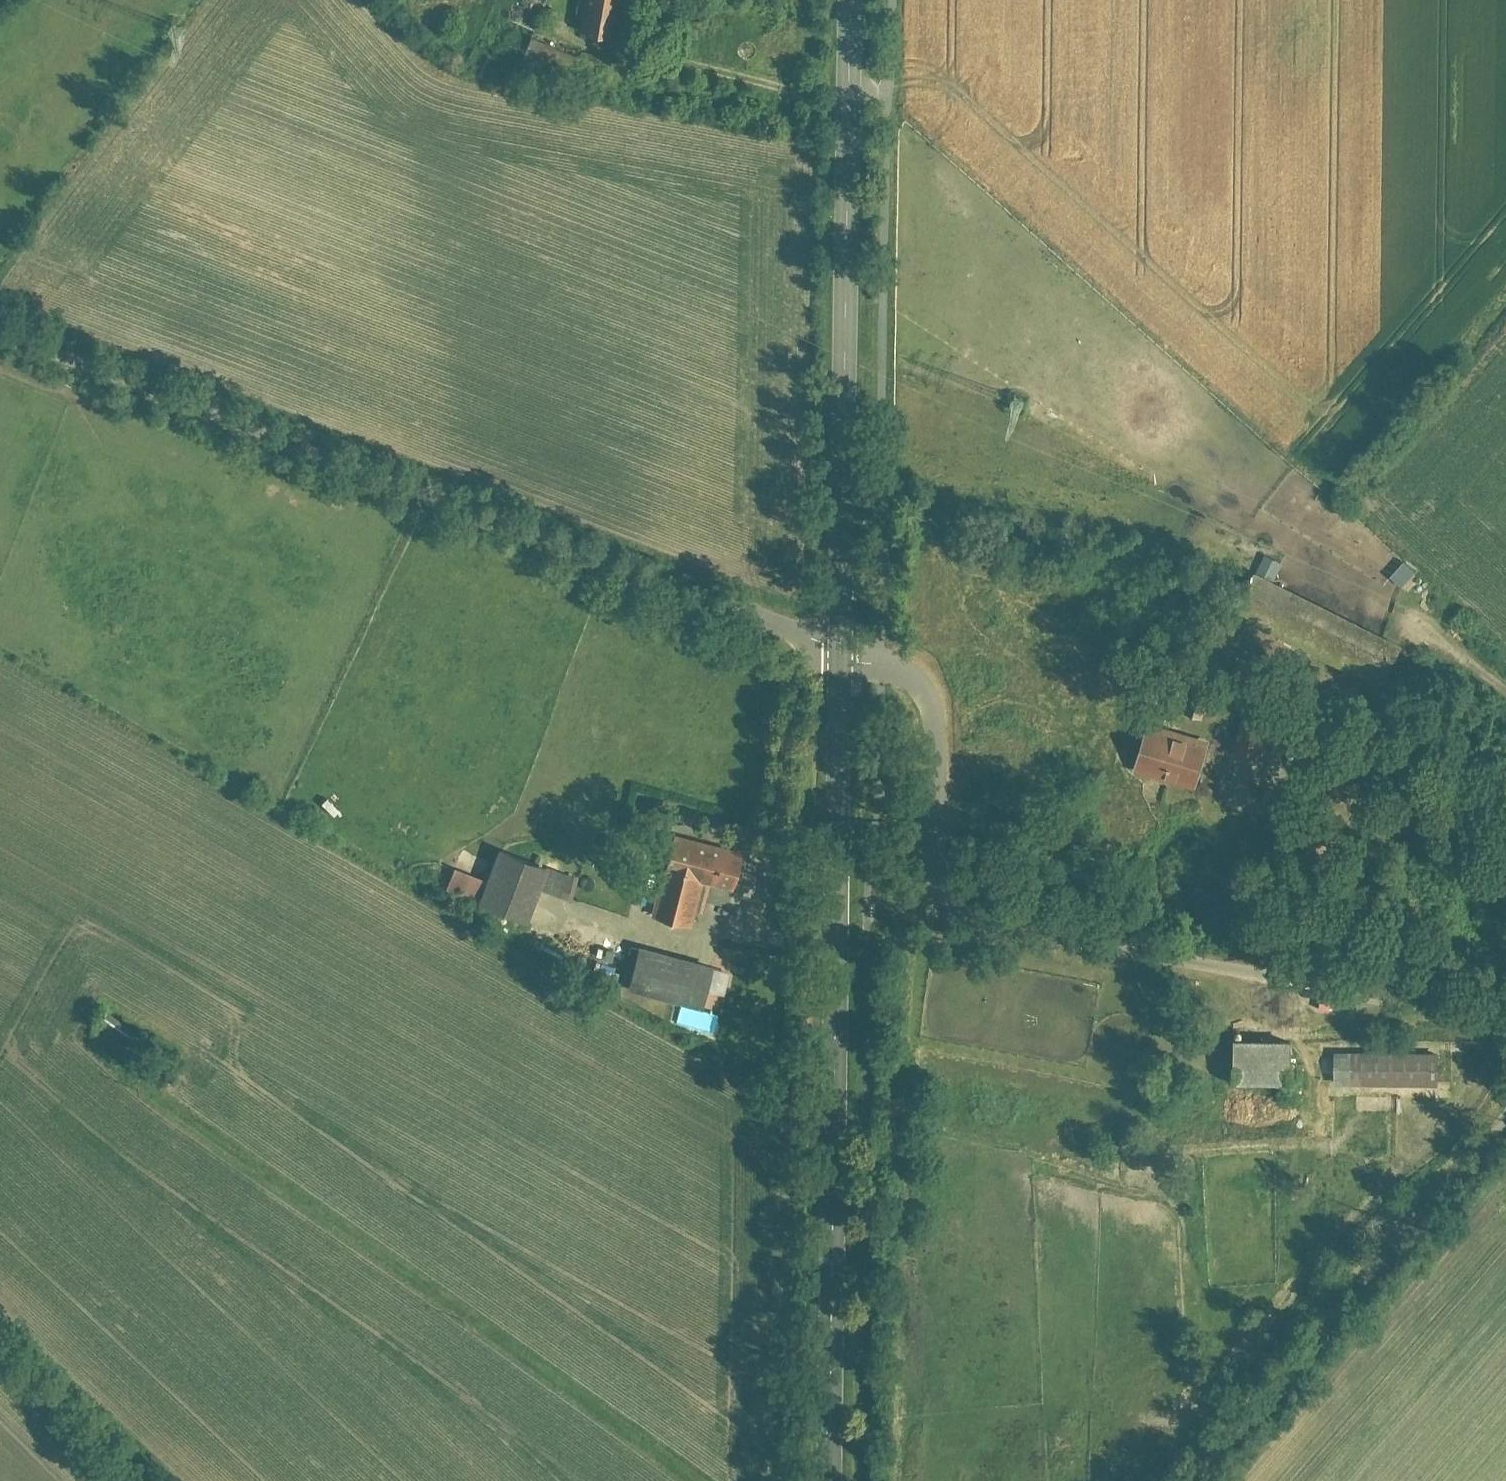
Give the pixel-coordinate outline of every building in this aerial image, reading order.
[(581,29),(619,35),(624,0),(586,0),(581,29)] [(1391,575),(1402,585),(1416,569),(1404,559),(1391,575)] [(1404,639),(1257,567),(1237,608),(1385,680),(1404,639)] [(1184,710),(1192,712),(1197,691),(1190,689),(1184,710)] [(1197,690),(1193,714),(1205,716),(1209,692),(1197,690)] [(1231,749),(1261,758),(1273,717),(1244,708),(1231,749)] [(1210,735),(1148,717),(1133,769),(1195,787),(1210,735)] [(619,835),(587,827),(575,873),(569,898),(567,907),(628,922),(635,892),(607,885),(619,835)] [(745,846),(672,827),(649,914),(692,925),(705,879),(734,886),(745,846)] [(551,863),(499,843),(486,875),(477,898),(529,918),(542,886),(551,863)] [(486,875),(454,862),(442,890),(474,904),(477,898),(486,875)] [(575,873),(551,863),(542,886),(569,898),(575,873)] [(715,961),(639,940),(627,985),(703,1005),(715,961)] [(141,1033),(107,1007),(87,1034),(121,1060),(141,1033)] [(1292,1034),(1235,1032),(1234,1078),(1291,1079),(1292,1034)] [(1439,1082),(1439,1049),(1335,1047),(1334,1080),(1439,1082)]
